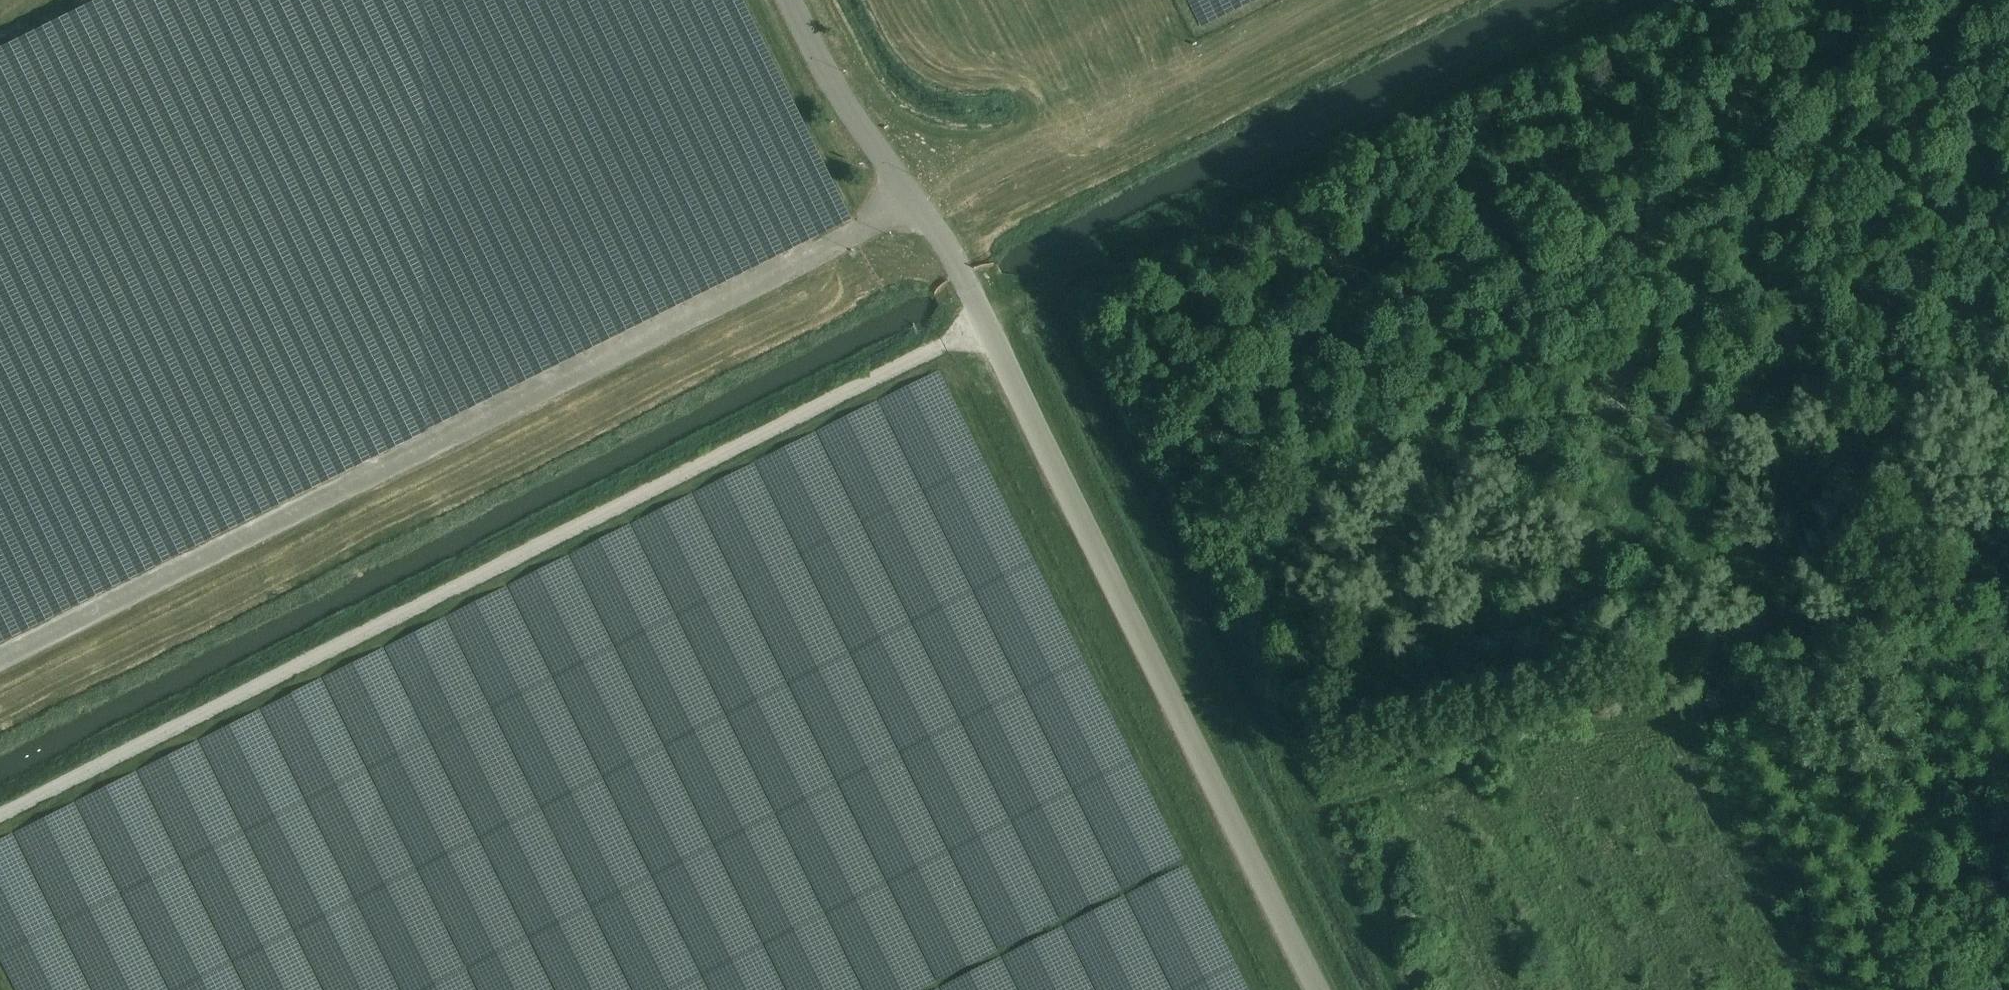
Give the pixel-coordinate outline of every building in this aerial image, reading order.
[(0,45),(0,642),(854,218),(747,0),(91,0),(0,45)]
